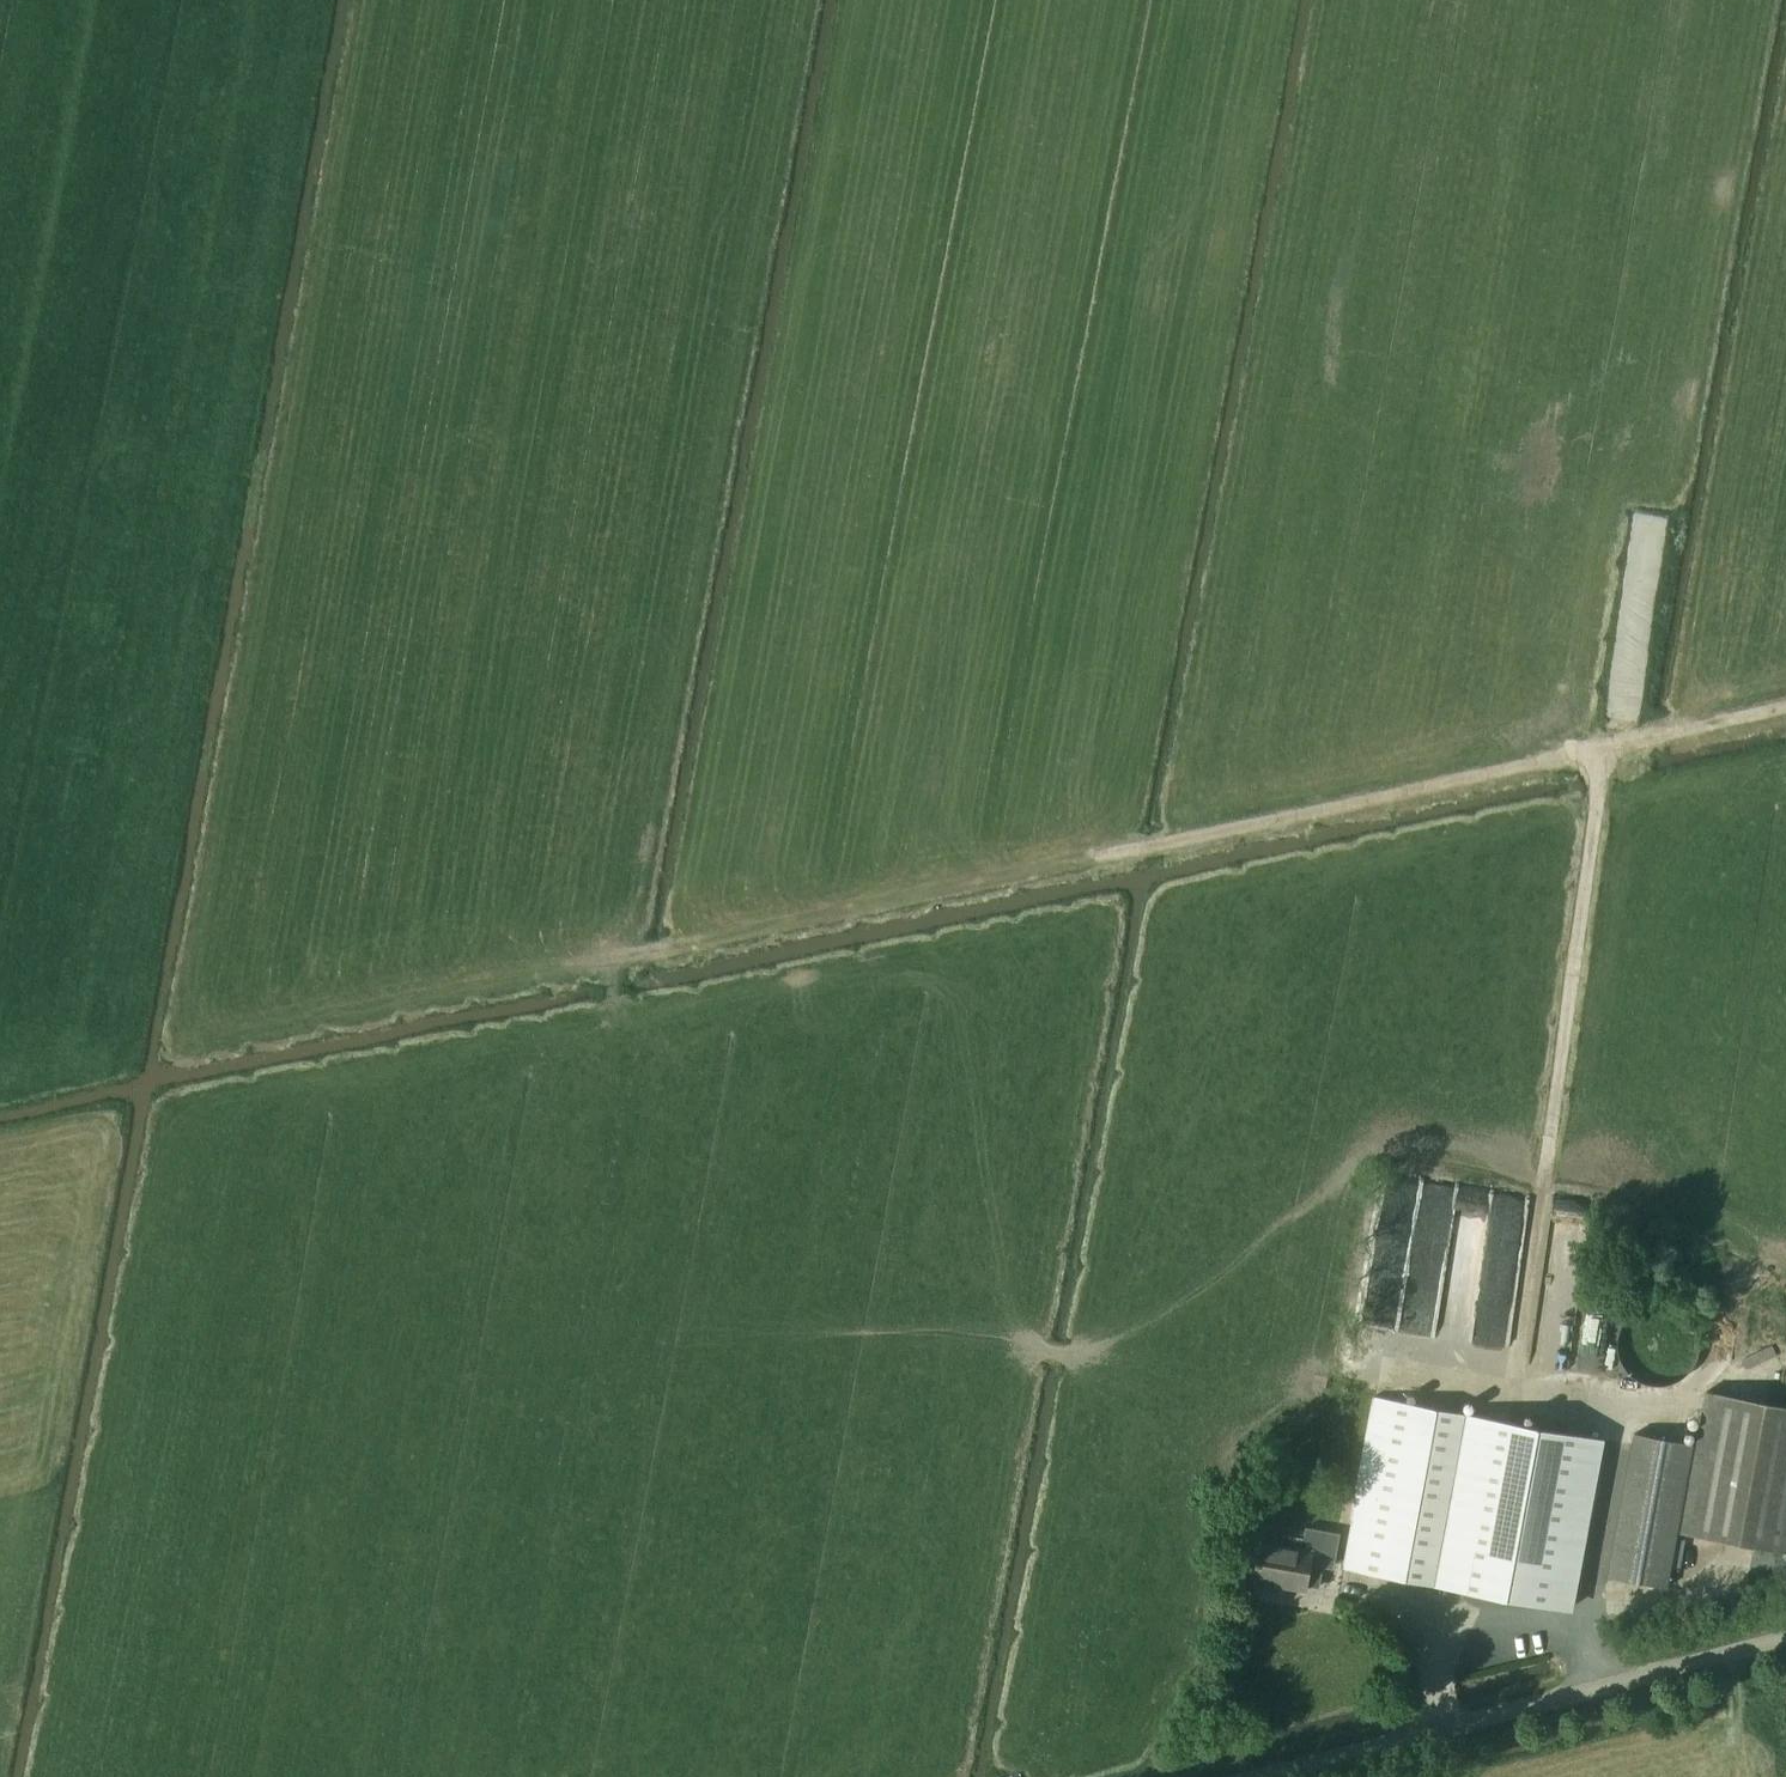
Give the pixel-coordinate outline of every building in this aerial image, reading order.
[(1549,1255),(1547,1206),(1380,1212),(1381,1250),(1392,1249),(1392,1240),(1403,1239),(1407,1333),(1438,1331),(1438,1314),(1522,1311),(1520,1256),(1549,1255)] [(1681,1532),(1678,1544),(1690,1546),(1692,1534),(1785,1551),(1785,1405),(1707,1391),(1681,1532)] [(1467,1591),(1499,1419),(1376,1396),(1344,1568),(1467,1591)] [(1499,1419),(1467,1591),(1567,1609),(1599,1438),(1499,1419)] [(1634,1433),(1609,1577),(1669,1587),(1695,1444),(1634,1433)] [(1306,1526),(1304,1538),(1285,1534),(1282,1546),(1262,1542),(1255,1580),(1306,1589),(1307,1585),(1319,1587),(1323,1563),(1336,1566),(1341,1532),(1306,1526)]
